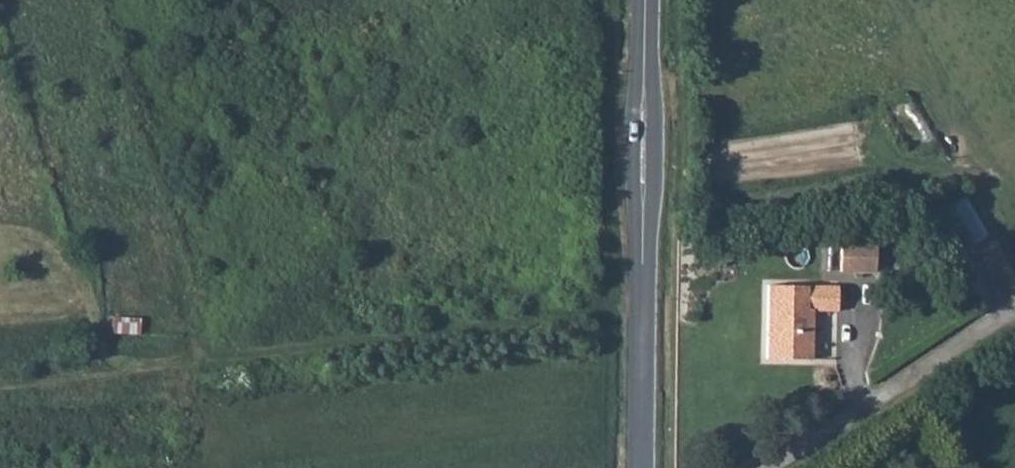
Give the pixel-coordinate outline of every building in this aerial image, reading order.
[(973,241),(989,230),(976,209),(966,216),(957,202),(951,205),(973,241)] [(858,236),(823,237),(825,267),(860,265),(858,236)] [(825,309),(824,283),(754,287),(756,361),(799,360),(798,308),(825,309)]
